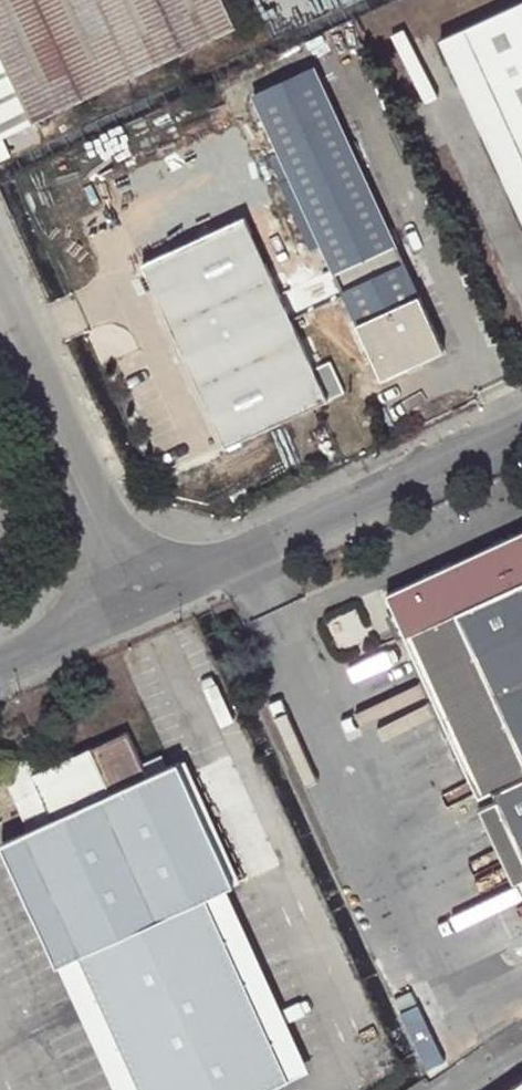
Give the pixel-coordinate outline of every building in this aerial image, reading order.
[(33,119),(237,26),(225,0),(0,0),(0,47),(33,119)] [(444,39),(521,209),(521,2),(444,39)] [(33,119),(0,47),(0,134),(33,119)] [(384,376),(445,348),(315,65),(253,94),(281,153),(292,177),(324,246),(384,376)] [(269,159),(280,182),(292,177),(281,153),(269,159)] [(313,250),(324,246),(292,177),(280,182),(313,250)] [(227,444),(328,398),(315,370),(246,217),(145,263),(227,444)] [(328,398),(339,393),(337,389),(342,385),(332,362),(315,370),(328,398)] [(387,594),(482,795),(493,790),(497,799),(479,807),(513,882),(521,878),(521,532),(387,594)] [(47,768),(40,754),(3,771),(29,832),(25,833),(80,956),(141,1089),(268,1089),(290,1080),(208,897),(227,888),(236,884),(181,762),(142,779),(121,735),(47,768)] [(2,843),(59,966),(80,956),(25,833),(2,843)] [(309,1071),(227,888),(208,897),(290,1080),(309,1071)] [(80,956),(59,966),(116,1089),(141,1089),(80,956)] [(505,1089),(521,1089),(521,1078),(505,1089)]
